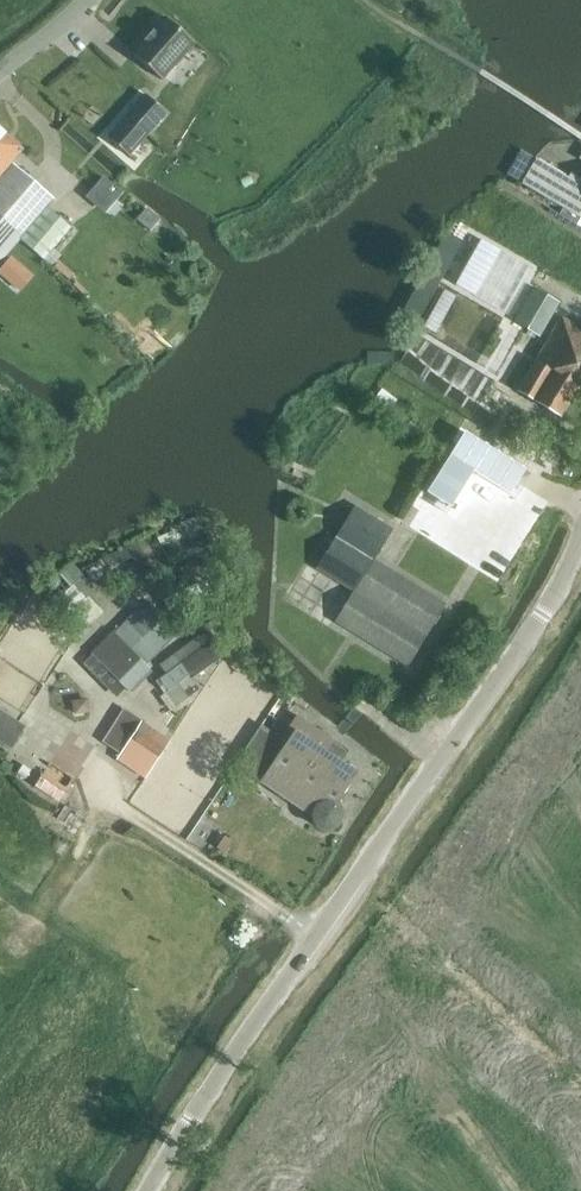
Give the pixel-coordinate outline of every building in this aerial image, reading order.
[(131,51),(161,77),(193,40),(163,14),(131,51)] [(144,94),(107,137),(128,156),(166,113),(144,94)] [(19,148),(0,133),(0,171),(19,148)] [(580,219),(580,218),(580,181),(569,174),(567,177),(535,158),(521,184),(562,208),(580,218),(580,219)] [(0,182),(0,219),(44,257),(70,227),(45,205),(51,198),(14,166),(0,182)] [(103,174),(86,196),(108,212),(125,190),(103,174)] [(135,220),(146,230),(149,227),(157,217),(146,207),(135,220)] [(562,208),(558,214),(576,224),(580,218),(562,208)] [(17,237),(43,259),(44,257),(0,219),(0,257),(17,237)] [(478,251),(458,295),(467,299),(459,315),(448,310),(436,337),(480,357),(513,284),(494,275),(500,261),(478,251)] [(36,274),(13,253),(0,267),(0,275),(19,292),(36,274)] [(414,336),(447,270),(429,261),(397,328),(414,336)] [(514,321),(539,336),(559,301),(535,287),(514,321)] [(434,307),(423,326),(435,333),(446,315),(434,307)] [(517,391),(561,417),(580,384),(580,329),(562,318),(547,342),(521,384),(517,391)] [(493,390),(487,400),(497,406),(503,395),(493,390)] [(460,429),(422,489),(447,505),(469,468),(506,491),(520,466),(460,429)] [(316,568),(353,591),(334,622),(335,623),(335,622),(406,665),(406,666),(407,667),(446,603),(445,603),(444,604),(385,567),(385,566),(384,566),(369,557),(373,550),(377,553),(392,529),(354,505),(316,568)] [(164,599),(171,613),(191,604),(196,615),(210,609),(205,597),(221,589),(207,560),(190,568),(197,583),(164,599)] [(44,583),(84,629),(102,613),(62,567),(44,583)] [(90,651),(110,671),(106,675),(114,684),(119,680),(129,691),(151,670),(145,664),(175,635),(161,619),(153,603),(135,611),(114,632),(112,630),(90,651)] [(156,680),(165,692),(189,674),(192,678),(220,656),(217,652),(219,651),(204,632),(156,668),(162,676),(156,680)] [(86,698),(73,701),(76,714),(89,711),(86,698)] [(0,709),(0,742),(11,749),(26,726),(0,709)] [(105,740),(150,770),(171,740),(125,711),(105,740)] [(291,795),(314,811),(313,813),(312,816),(312,818),(313,821),(317,826),(323,830),(329,830),(335,826),(339,821),(340,816),(338,810),(335,806),(357,772),(338,759),(340,756),(345,748),(296,715),(274,748),(279,752),(260,781),(288,800),(291,795)] [(234,765),(247,773),(267,744),(254,735),(234,765)] [(61,799),(74,774),(48,762),(36,786),(61,799)] [(75,840),(89,818),(63,802),(50,825),(75,840)]
